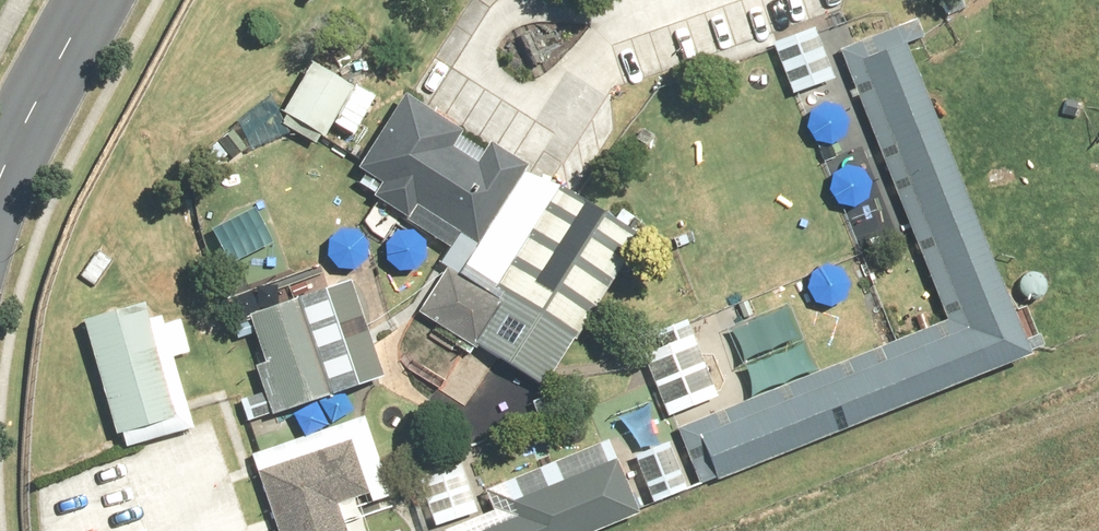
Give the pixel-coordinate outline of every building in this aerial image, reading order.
[(942,323),(676,429),(699,489),(1025,361),(902,47),(924,38),(916,16),(835,48),(942,323)] [(814,28),(769,44),(789,97),(833,81),(814,28)] [(372,97),(312,60),(278,115),(339,152),(372,97)] [(412,102),(399,97),(355,172),(376,184),(367,198),(448,245),(436,262),(445,267),(419,315),(545,386),(631,232),(565,192),(518,166),(486,144),(473,162),(448,148),(459,128),(412,102)] [(347,282),(246,317),(261,362),(249,366),(258,393),(237,400),(247,428),(381,382),(347,282)] [(740,324),(751,354),(799,337),(788,307),(740,324)] [(166,327),(110,347),(120,374),(130,370),(135,385),(119,391),(134,434),(213,405),(197,363),(181,369),(166,327)] [(694,335),(638,359),(663,417),(719,393),(694,335)] [(496,374),(466,354),(444,386),(474,406),(496,374)] [(333,507),(386,488),(360,416),(251,455),(257,471),(252,473),(273,530),(342,530),(333,507)] [(638,517),(609,441),(483,489),(471,457),(411,479),(431,530),(601,530),(638,517)] [(669,445),(629,462),(649,507),(688,490),(669,445)]
